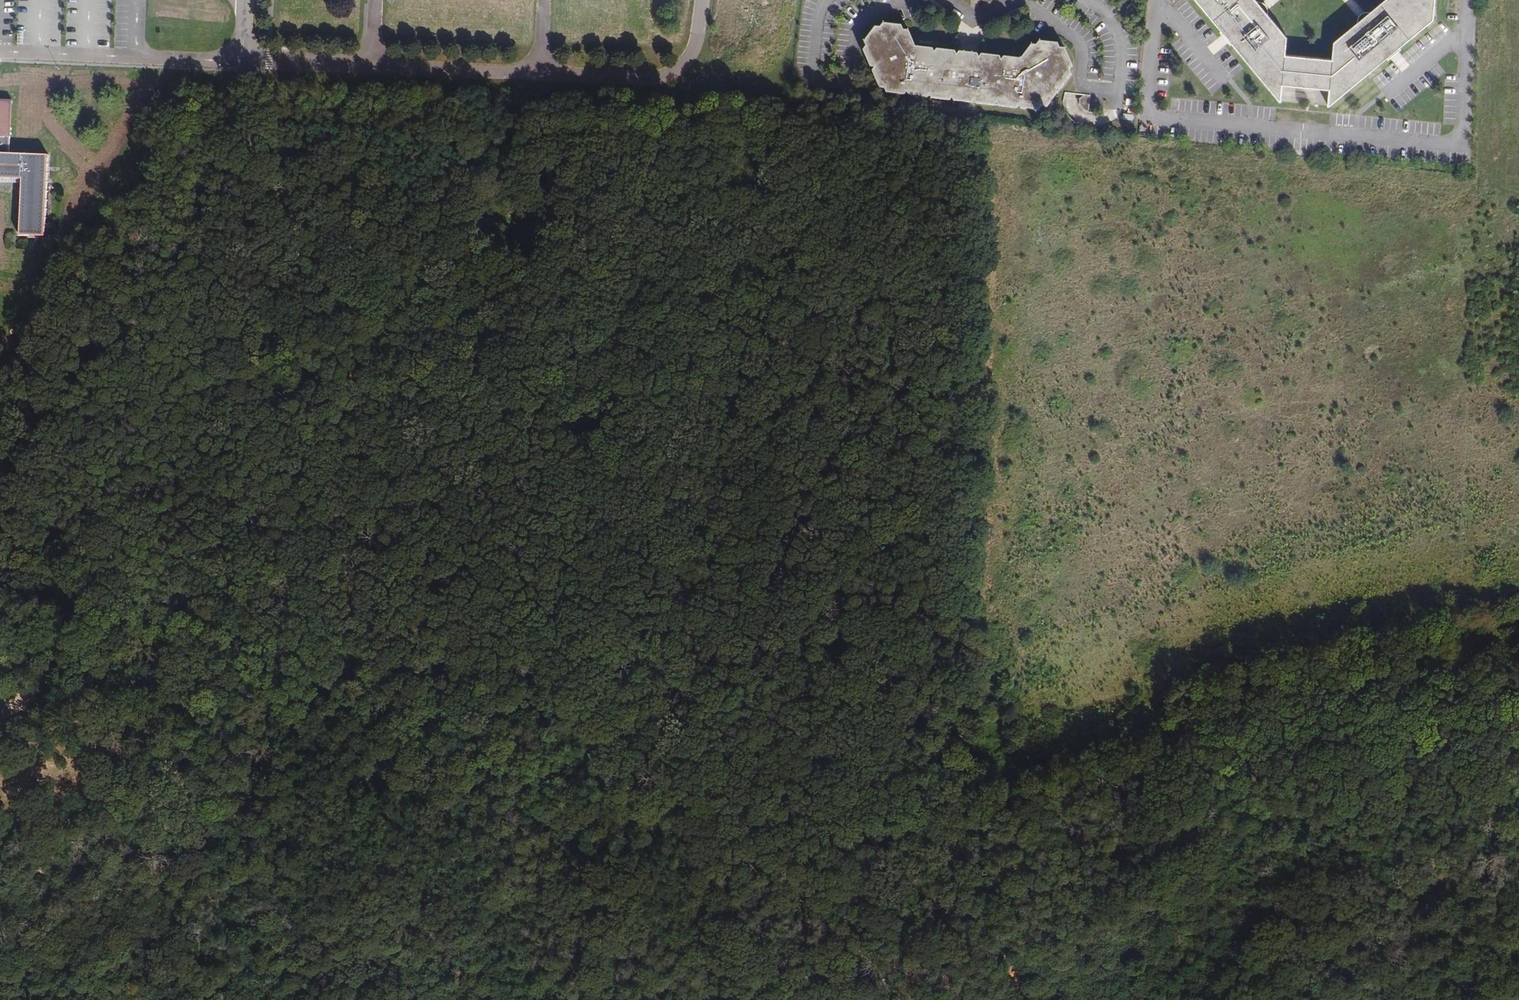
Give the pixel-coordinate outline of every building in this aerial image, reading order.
[(1194,0),(1279,105),(1281,89),(1328,94),(1326,110),(1432,26),(1435,0),(1393,0),(1366,21),(1333,47),(1331,64),(1284,59),(1286,42),(1259,9),(1251,0),(1194,0)] [(894,83),(895,88),(913,90),(917,85),(919,90),(934,92),(937,88),(940,93),(957,95),(961,90),(964,95),(979,96),(982,92),(986,97),(1002,98),(1005,95),(1009,99),(1025,100),(1028,98),(1032,101),(1049,103),(1051,99),(1056,99),(1067,85),(1065,80),(1071,78),(1079,67),(1078,61),(1081,58),(1073,39),(1068,39),(1065,35),(1048,33),(1045,37),(1040,37),(1030,50),(1013,49),(1010,52),(1007,48),(991,46),(987,49),(983,45),(968,45),(965,47),(962,43),(946,42),(943,45),(940,41),(923,40),(916,25),(912,24),(910,19),(891,18),(889,22),(884,21),(872,36),(874,39),(872,44),(879,61),(883,62),(881,66),(888,82),(894,83)] [(12,102),(0,102),(0,141),(10,141),(12,102)] [(22,184),(20,238),(45,239),(48,158),(9,157),(10,141),(0,141),(0,183),(22,184)]
